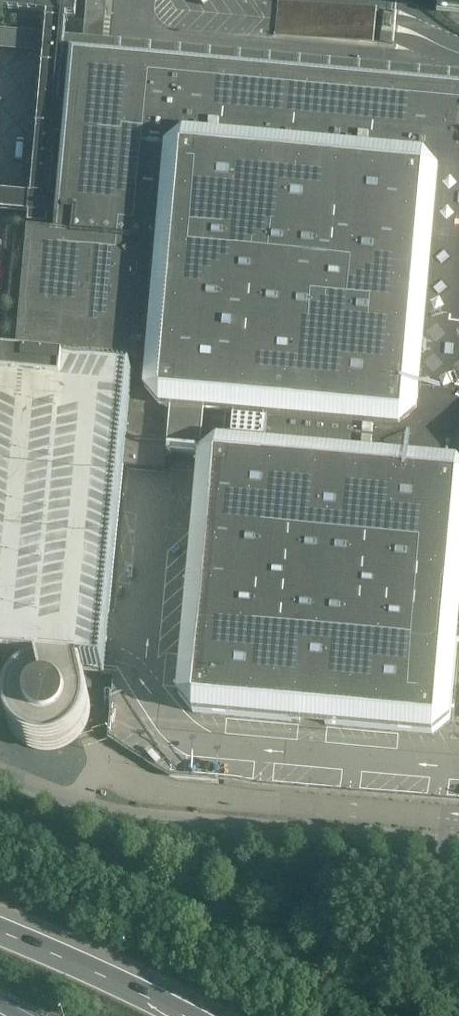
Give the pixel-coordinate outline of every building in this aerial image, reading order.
[(76,672),(74,671),(88,673),(88,670),(98,671),(97,675),(108,675),(108,674),(113,675),(111,698),(108,739),(170,778),(458,803),(458,71),(103,39),(107,0),(87,0),(84,36),(84,37),(65,35),(63,55),(59,106),(58,106),(56,127),(55,136),(56,136),(78,138),(73,199),(71,217),(70,236),(47,234),(28,232),(25,272),(19,271),(13,271),(10,305),(16,305),(22,306),(18,351),(53,354),(52,363),(131,370),(130,381),(67,375),(67,376),(0,370),(0,662),(36,665),(36,668),(38,668),(34,670),(27,673),(22,678),(17,683),(13,689),(10,695),(8,702),(7,709),(7,716),(9,723),(11,729),(14,736),(19,741),(24,746),(30,750),(36,753),(43,755),(50,756),(57,756),(64,754),(71,752),(77,749),(83,744),(87,739),(91,733),(94,727),(96,720),(97,713),(97,706),(96,699),(93,692),(90,686),(86,681),(80,676),(76,672)] [(47,14),(67,16),(76,16),(77,0),(0,0),(0,10),(47,14)] [(440,15),(458,16),(458,0),(441,0),(440,15)] [(377,8),(277,1),(274,35),(373,44),(375,36),(376,18),(377,8)]
